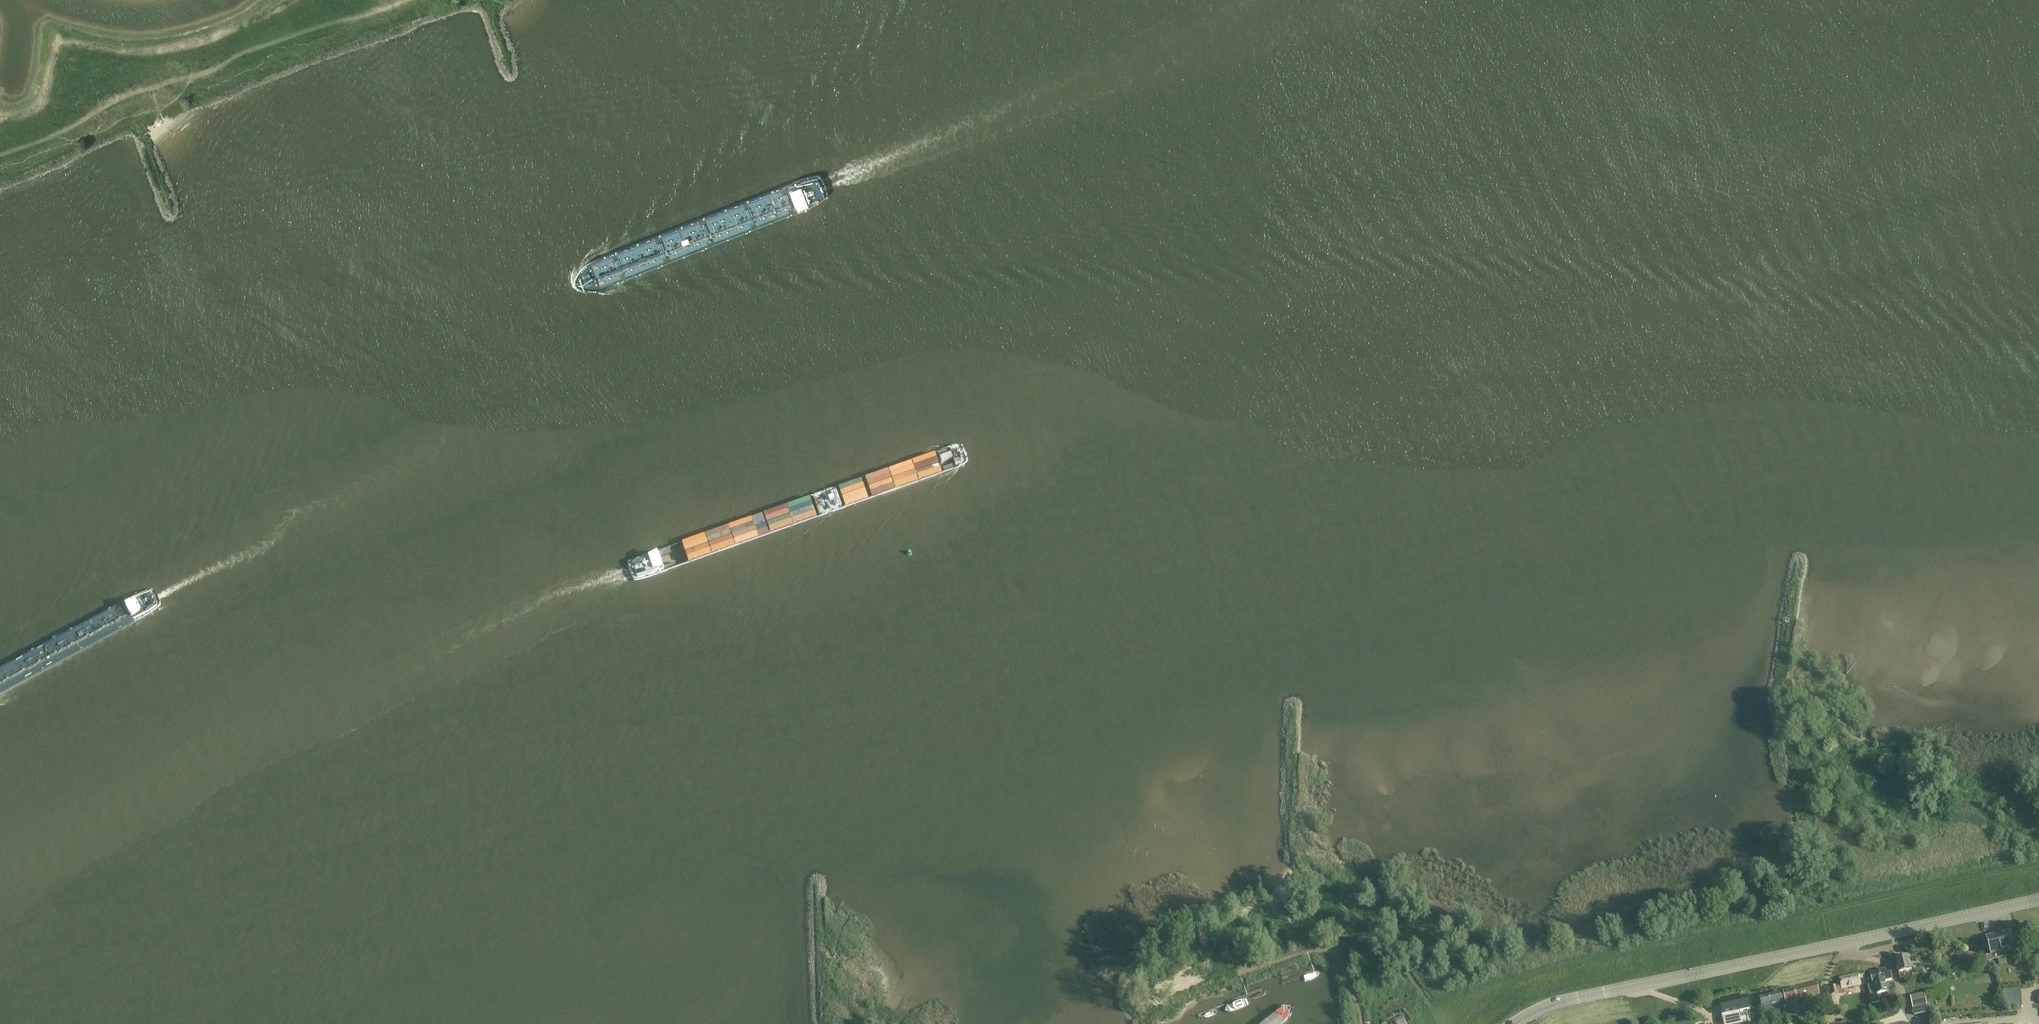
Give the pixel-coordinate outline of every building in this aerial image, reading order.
[(2010,931),(1986,938),(1990,956),(1992,955),(1995,954),(2014,949),(2010,931)] [(1895,960),(1896,965),(1900,981),(1913,977),(1912,972),(1908,957),(1895,960)] [(1889,969),(1870,973),(1873,984),(1868,985),(1872,1004),(1879,1003),(1877,995),(1887,992),(1884,981),(1892,980),(1889,969)] [(1828,997),(1830,1005),(1832,1014),(1838,1013),(1836,1003),(1835,1004),(1833,995),(1839,994),(1844,992),(1843,989),(1861,986),(1860,979),(1864,978),(1863,973),(1839,978),(1841,985),(1837,986),(1830,987),(1832,996),(1828,997)] [(1819,995),(1816,982),(1784,990),(1788,1009),(1798,1006),(1797,1000),(1819,995)] [(1866,983),(1863,984),(1862,984),(1863,990),(1862,991),(1865,1006),(1871,1005),(1866,983)] [(1781,991),(1759,996),(1762,1008),(1780,1004),(1781,1007),(1784,1006),(1781,991)] [(1928,1013),(1927,1006),(1924,994),(1911,997),(1915,1016),(1928,1013)] [(1747,996),(1720,1002),(1723,1015),(1724,1017),(1726,1017),(1726,1015),(1750,1009),(1747,996)]
